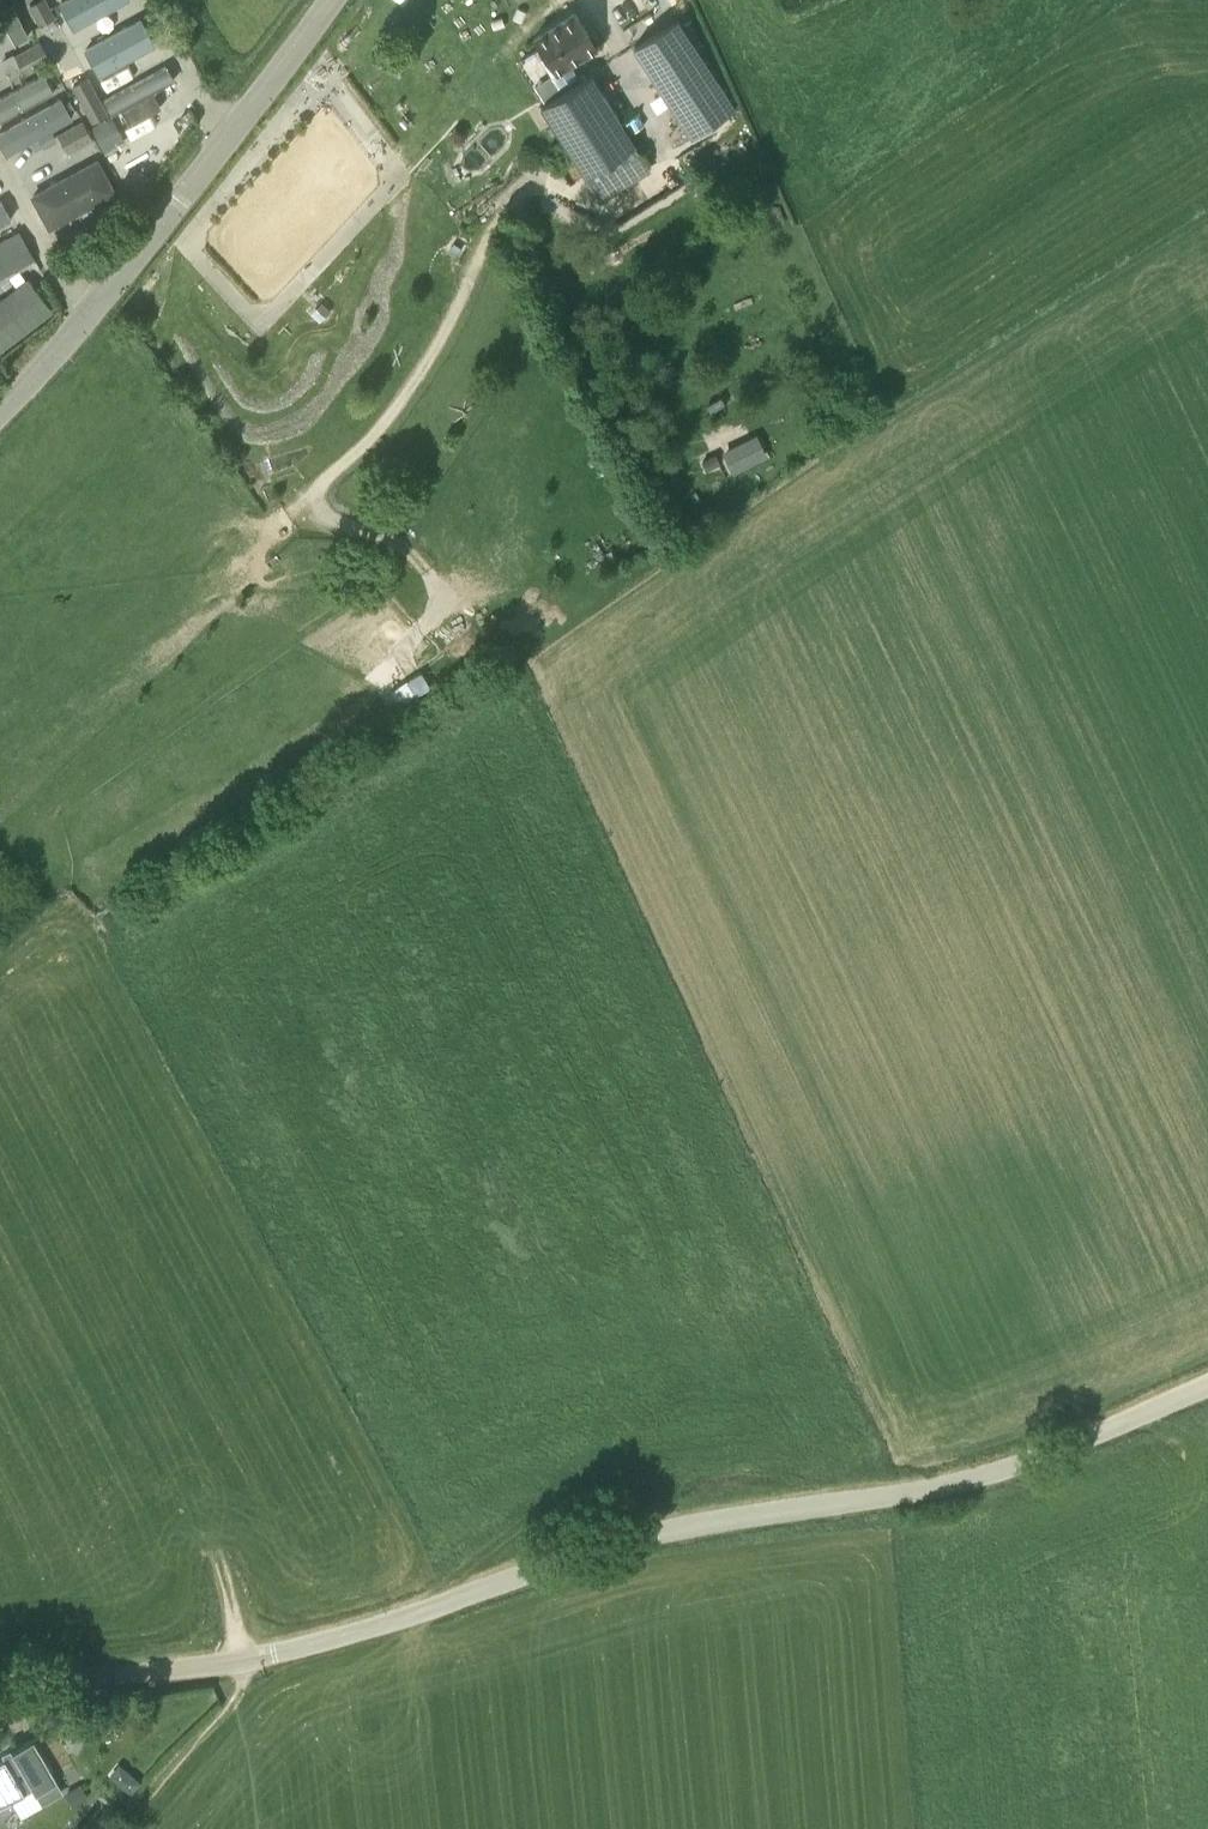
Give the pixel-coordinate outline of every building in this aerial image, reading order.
[(55,16),(46,0),(38,0),(32,4),(42,23),(55,16)] [(58,1),(72,28),(125,0),(60,0),(58,1)] [(542,60),(561,90),(579,79),(572,68),(599,51),(575,11),(534,36),(547,57),(542,60)] [(679,21),(636,47),(693,138),(736,111),(679,21)] [(139,22),(86,51),(101,78),(154,49),(139,22)] [(40,41),(28,48),(38,66),(51,59),(40,41)] [(16,55),(26,72),(37,66),(38,66),(28,48),(16,55)] [(167,66),(106,100),(116,118),(177,84),(167,66)] [(600,197),(649,167),(592,75),(543,106),(600,197)] [(73,84),(83,102),(98,94),(88,76),(73,84)] [(50,93),(41,77),(0,100),(0,122),(50,93)] [(108,113),(98,94),(83,102),(93,121),(108,113)] [(61,97),(0,130),(0,142),(6,153),(72,118),(61,97)] [(84,120),(72,127),(71,127),(81,145),(94,138),(84,120)] [(63,144),(68,152),(81,145),(71,127),(58,134),(63,144)] [(96,203),(80,172),(33,197),(49,228),(96,203)] [(1,200),(0,200),(0,223),(10,218),(1,200)] [(109,226),(126,217),(119,203),(101,213),(109,226)] [(11,249),(0,256),(0,276),(1,277),(21,266),(11,249)] [(29,279),(0,302),(0,348),(52,309),(29,279)] [(331,310),(323,303),(311,313),(320,321),(331,310)] [(761,430),(725,445),(736,471),(772,456),(761,430)] [(60,1728),(80,1737),(86,1720),(66,1712),(60,1728)] [(0,1760),(0,1808),(24,1795),(21,1790),(30,1785),(36,1795),(41,1792),(45,1801),(63,1790),(34,1738),(13,1750),(15,1755),(7,1759),(6,1757),(0,1760)] [(129,1795),(142,1779),(115,1758),(103,1774),(129,1795)] [(81,1783),(65,1793),(72,1805),(88,1796),(81,1783)]
